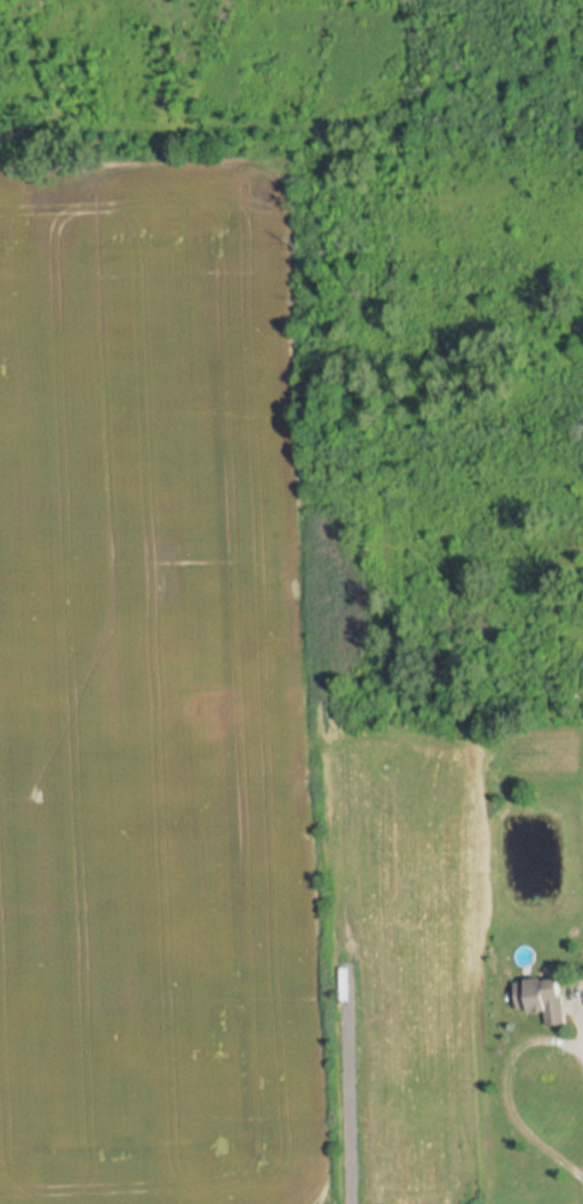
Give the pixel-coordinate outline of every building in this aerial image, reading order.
[(565,977),(551,978),(550,969),(539,970),(540,980),(516,982),(518,1014),(546,1011),(547,1027),(568,1026),(565,977)]
